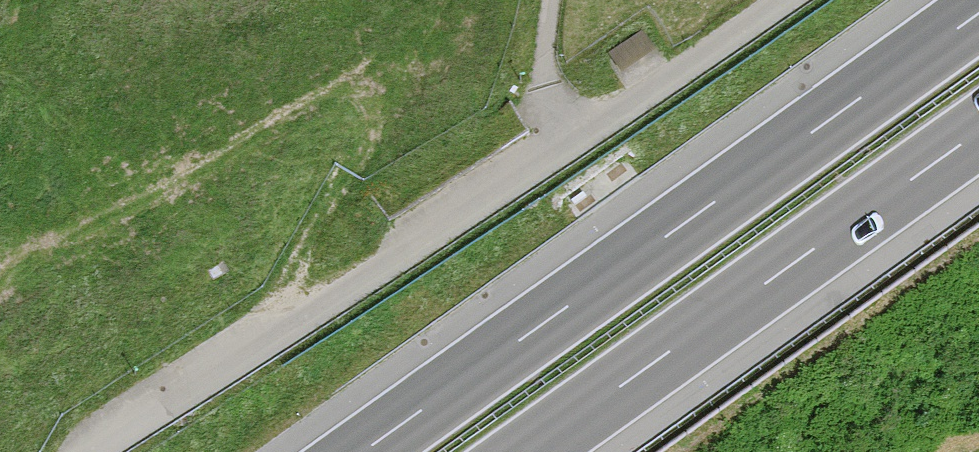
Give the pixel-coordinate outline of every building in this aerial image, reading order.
[(644,35),(607,62),(625,87),(663,59),(644,35)]
